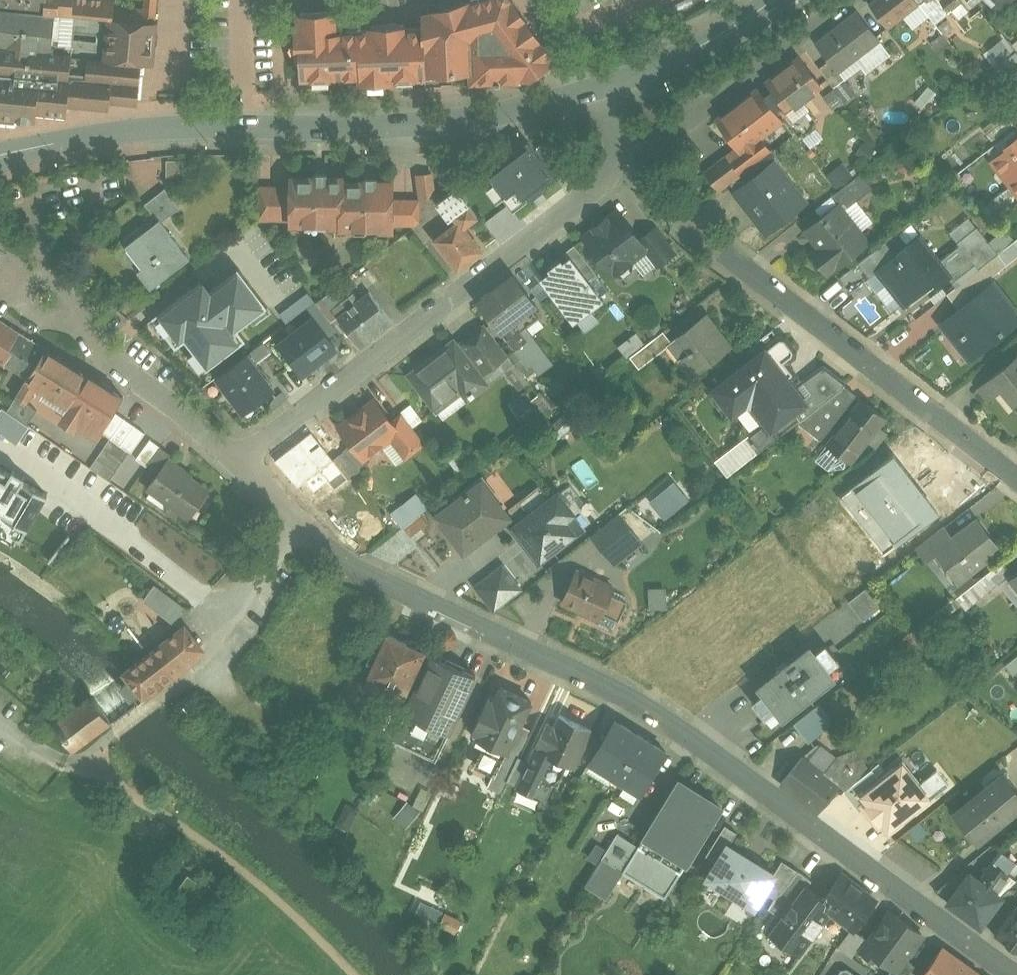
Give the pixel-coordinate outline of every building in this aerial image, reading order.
[(0,6),(114,17),(115,6),(115,0),(1,0),(0,6)] [(156,21),(158,0),(146,0),(145,8),(115,6),(114,17),(156,21)] [(503,8),(497,0),(476,0),(471,1),(475,83),(475,81),(522,79),(522,72),(540,71),(556,59),(555,58),(546,45),(523,13),(514,2),(515,1),(514,0),(513,0),(503,8)] [(871,3),(889,27),(921,3),(918,0),(874,0),(871,3)] [(942,0),(929,11),(937,21),(950,12),(942,0)] [(942,0),(950,12),(963,1),(963,0),(943,0),(942,0)] [(992,6),(1002,16),(1016,2),(1016,0),(998,0),(992,6)] [(470,2),(434,11),(434,16),(425,16),(427,77),(427,85),(475,83),(471,1),(470,1),(470,2)] [(159,21),(156,21),(114,17),(0,6),(0,5),(0,69),(72,76),(74,56),(144,63),(154,64),(159,21)] [(860,11),(816,43),(829,60),(838,71),(839,70),(880,38),(860,11)] [(372,31),(337,32),(337,12),(301,14),(301,26),(297,26),(298,60),(302,60),(303,78),(362,75),(362,83),(394,82),(394,78),(427,77),(425,29),(408,29),(408,26),(372,27),(372,31)] [(1000,65),(1009,76),(1016,70),(1016,52),(1000,65)] [(74,56),(72,76),(0,69),(0,114),(21,116),(20,118),(22,118),(23,116),(32,117),(32,119),(34,119),(34,118),(38,118),(39,110),(69,113),(70,103),(94,106),(94,102),(112,104),(112,100),(140,102),(144,63),(74,56)] [(801,56),(767,82),(772,89),(788,110),(789,109),(793,114),(784,120),(784,121),(797,138),(801,135),(806,136),(815,129),(816,124),(819,121),(803,99),(822,84),(801,56)] [(838,71),(829,60),(820,67),(834,87),(846,78),(839,70),(838,71)] [(911,101),(917,108),(931,93),(925,87),(911,101)] [(759,88),(717,119),(740,150),(742,153),(762,138),(784,121),(784,120),(764,95),(759,88)] [(788,110),(772,89),(764,95),(784,120),(793,114),(789,109),(788,110)] [(762,138),(742,153),(740,150),(730,158),(742,174),(772,151),(762,138)] [(996,160),(1016,185),(1016,184),(1016,143),(996,160)] [(742,174),(734,180),(741,190),(776,164),(776,165),(784,159),(775,148),(772,151),(742,174)] [(530,172),(516,152),(506,159),(520,179),(530,172)] [(730,158),(728,155),(717,163),(732,182),(734,180),(742,174),(730,158)] [(150,158),(127,162),(132,187),(155,183),(150,158)] [(831,186),(848,175),(839,162),(823,173),(831,186)] [(717,163),(706,172),(720,191),(732,182),(717,163)] [(741,190),(738,192),(769,231),(805,203),(776,165),(776,164),(741,190)] [(345,177),(329,177),(329,172),(317,172),(317,177),(294,177),(294,185),(288,185),(288,211),(294,211),(294,223),(307,223),(311,219),(318,219),(318,227),(319,227),(319,223),(332,223),(336,219),(342,219),(342,227),(357,227),(361,223),(368,223),(367,231),(368,231),(368,227),(381,227),(385,223),(392,223),(392,231),(393,231),(393,227),(394,227),(394,225),(394,198),(394,181),(378,181),(378,176),(367,176),(367,181),(345,181),(345,177)] [(433,172),(419,174),(422,198),(436,196),(433,172)] [(863,173),(833,196),(840,206),(845,202),(850,207),(874,188),(863,173)] [(481,178),(461,193),(472,207),(492,191),(481,178)] [(516,182),(483,207),(504,235),(537,210),(516,182)] [(288,185),(260,185),(260,220),(275,221),(275,211),(288,211),(288,185)] [(167,187),(147,203),(156,215),(162,223),(182,207),(167,187)] [(461,193),(447,204),(456,217),(451,221),(455,225),(437,239),(460,269),(464,266),(484,250),(467,227),(480,216),(472,207),(461,193)] [(422,198),(394,198),(394,225),(417,225),(422,222),(422,198)] [(840,206),(809,230),(823,247),(815,253),(830,272),(868,242),(840,206)] [(620,212),(610,219),(608,218),(596,228),(597,229),(586,237),(615,274),(618,271),(620,274),(626,275),(633,269),(634,263),(632,261),(647,249),(648,248),(642,240),(620,212)] [(162,223),(156,215),(155,216),(156,217),(141,228),(140,227),(124,240),(144,266),(140,270),(153,287),(192,257),(179,240),(176,242),(162,223)] [(658,227),(642,240),(648,248),(647,249),(659,264),(676,251),(658,227)] [(1000,253),(981,229),(970,238),(967,235),(958,242),(961,245),(942,260),(953,274),(957,280),(958,279),(977,264),(981,269),(1000,253)] [(923,236),(898,255),(897,253),(890,258),(879,267),(880,269),(907,304),(936,282),(939,285),(953,274),(942,260),(923,236)] [(563,254),(568,261),(571,258),(588,281),(597,273),(575,245),(563,254)] [(881,246),(861,262),(872,276),(880,269),(879,267),(890,258),(881,246)] [(981,269),(949,294),(961,309),(994,282),(995,282),(997,281),(994,277),(1009,264),(1000,253),(981,269)] [(553,273),(544,280),(575,322),(603,301),(588,281),(571,258),(568,261),(563,265),(561,262),(551,269),(553,273)] [(239,268),(209,290),(201,280),(153,316),(176,347),(186,340),(208,369),(247,339),(239,329),(268,307),(239,268)] [(515,275),(478,303),(501,332),(502,331),(516,350),(518,348),(529,340),(522,331),(541,316),(534,306),(537,304),(515,275)] [(355,292),(345,281),(337,287),(347,299),(355,292)] [(943,323),(958,341),(964,337),(965,337),(967,335),(981,352),(1016,323),(1016,310),(995,282),(994,282),(961,309),(943,323)] [(337,287),(324,296),(339,315),(352,306),(347,299),(337,287)] [(352,306),(339,315),(361,344),(393,319),(372,291),(352,306)] [(339,329),(318,301),(308,309),(329,337),(339,329)] [(708,316),(674,341),(685,356),(682,359),(695,376),(732,347),(731,346),(729,347),(716,330),(718,328),(708,316)] [(0,319),(0,360),(3,361),(22,333),(0,319)] [(314,319),(281,344),(303,373),(336,348),(314,319)] [(456,340),(412,375),(437,408),(461,389),(470,400),(490,384),(484,377),(503,363),(492,349),(501,342),(486,324),(477,330),(482,337),(464,351),(456,340)] [(630,331),(612,346),(620,355),(638,340),(630,331)] [(22,333),(3,361),(30,377),(48,349),(22,333)] [(662,333),(633,355),(642,367),(671,345),(662,333)] [(530,339),(529,340),(518,348),(532,366),(532,367),(534,365),(539,372),(549,365),(530,339)] [(249,354),(256,364),(270,353),(264,344),(249,354)] [(532,366),(518,348),(516,350),(511,354),(525,371),(532,366)] [(91,376),(48,349),(30,377),(18,396),(29,404),(29,403),(41,384),(58,395),(55,400),(70,410),(91,376)] [(766,350),(716,389),(730,407),(747,394),(769,421),(791,404),(802,396),(766,350)] [(249,354),(220,376),(229,387),(227,389),(236,400),(238,399),(247,410),(248,409),(250,411),(254,411),(258,410),(260,408),(261,405),(261,403),(260,400),(275,389),(256,364),(249,354)] [(995,375),(996,376),(982,387),(992,399),(1006,388),(1016,402),(1016,357),(995,375)] [(824,368),(805,383),(810,389),(802,396),(791,404),(793,408),(802,420),(846,385),(824,368)] [(102,382),(91,376),(70,410),(68,414),(102,435),(108,424),(107,423),(126,396),(125,396),(124,396),(113,389),(114,387),(103,380),(102,382)] [(802,420),(800,421),(823,439),(858,394),(846,385),(802,420)] [(29,404),(18,396),(10,410),(30,423),(39,410),(29,403),(29,404)] [(164,425),(126,396),(107,423),(108,424),(144,450),(145,451),(153,438),(154,439),(164,425)] [(864,399),(829,444),(830,445),(851,461),(867,442),(869,440),(878,446),(889,433),(880,426),(887,417),(864,399)] [(377,400),(342,426),(366,457),(373,451),(381,453),(382,445),(393,437),(397,443),(403,445),(407,442),(408,441),(394,422),(377,400)] [(767,429),(764,425),(751,434),(763,450),(800,421),(802,420),(793,408),(767,429)] [(17,444),(29,427),(3,409),(0,413),(0,432),(17,444)] [(427,442),(405,414),(394,422),(408,441),(407,442),(415,452),(427,442)] [(313,430),(275,459),(300,487),(307,481),(316,493),(331,482),(337,490),(351,479),(336,459),(337,459),(336,457),(314,430),(314,431),(313,430)] [(719,476),(751,453),(738,436),(707,460),(719,476)] [(113,438),(93,467),(113,480),(132,451),(113,438)] [(153,438),(145,451),(144,450),(139,457),(149,464),(162,445),(154,439),(153,438)] [(162,445),(149,464),(160,472),(170,458),(171,459),(174,454),(162,445)] [(851,461),(830,445),(818,459),(830,469),(846,467),(851,461)] [(361,471),(346,452),(347,452),(345,450),(336,457),(337,459),(336,459),(351,479),(361,471)] [(939,512),(894,456),(840,498),(884,555),(939,512)] [(160,472),(151,486),(192,516),(210,491),(192,477),(193,475),(171,459),(170,458),(160,472)] [(1,523),(0,524),(0,530),(22,542),(48,495),(24,481),(26,476),(13,469),(10,474),(0,469),(0,523),(1,523)] [(484,482),(440,515),(466,550),(491,532),(489,530),(495,526),(497,528),(511,517),(484,482)] [(544,490),(513,513),(521,523),(552,500),(544,490)] [(384,510),(395,527),(420,510),(408,494),(384,510)] [(521,523),(518,526),(526,537),(542,558),(575,533),(566,520),(575,513),(560,494),(552,500),(521,523)] [(620,513),(591,536),(614,564),(642,541),(620,513)] [(955,538),(937,553),(937,554),(959,581),(1002,547),(980,519),(955,538)] [(526,537),(518,526),(515,528),(523,540),(526,537)] [(946,527),(918,549),(928,561),(937,554),(937,553),(955,538),(946,527)] [(1004,561),(977,581),(986,593),(1013,573),(1004,561)] [(520,590),(503,567),(478,587),(495,609),(520,590)] [(616,589),(578,572),(566,601),(567,601),(566,603),(568,604),(568,603),(581,608),(580,610),(583,610),(584,608),(604,617),(606,612),(621,619),(628,603),(613,596),(616,589)] [(186,607),(158,586),(147,600),(176,621),(186,607)] [(661,587),(642,588),(644,609),(662,608),(661,587)] [(869,587),(850,601),(865,620),(884,606),(869,587)] [(186,625),(127,673),(132,680),(124,686),(134,699),(142,692),(145,695),(204,647),(186,625)] [(456,632),(449,629),(443,631),(440,639),(444,646),(449,648),(456,646),(459,639),(456,632)] [(391,634),(386,645),(378,641),(370,660),(377,663),(372,674),(408,691),(427,653),(427,652),(424,651),(424,646),(414,641),(410,644),(391,634)] [(812,647),(761,687),(766,692),(754,701),(768,718),(779,709),(785,716),(835,677),(830,670),(841,661),(828,644),(816,653),(812,647)] [(427,653),(408,691),(397,712),(407,717),(436,657),(427,653)] [(477,675),(436,656),(407,717),(397,737),(438,756),(477,675)] [(1006,665),(1015,676),(1016,674),(1016,656),(1006,665)] [(534,702),(503,687),(497,701),(492,699),(477,731),(482,733),(479,740),(489,744),(482,758),(500,766),(490,786),(503,792),(509,780),(522,752),(532,729),(524,725),(534,702)] [(94,698),(58,725),(76,748),(112,721),(94,698)] [(821,703),(796,723),(810,741),(835,721),(821,703)] [(562,715),(557,726),(550,722),(539,745),(546,749),(544,752),(552,755),(542,775),(558,783),(568,763),(576,767),(577,766),(576,765),(582,755),(591,735),(594,730),(562,715)] [(668,752),(617,720),(603,742),(591,761),(643,793),(668,752)] [(603,742),(591,735),(582,755),(591,761),(603,742)] [(818,742),(805,755),(816,763),(827,749),(818,742)] [(856,750),(840,756),(827,772),(842,784),(848,788),(871,769),(856,750)] [(534,758),(522,752),(509,780),(523,786),(527,776),(526,776),(534,758)] [(805,755),(783,782),(820,811),(842,784),(827,772),(816,763),(805,755)] [(880,778),(859,794),(868,806),(888,832),(932,797),(903,760),(880,778)] [(859,794),(880,778),(872,769),(871,769),(848,788),(843,792),(859,813),(868,806),(859,794)] [(420,794),(384,776),(375,794),(412,812),(420,794)] [(956,813),(978,841),(1016,810),(1016,787),(1011,792),(1000,778),(956,813)] [(679,782),(624,871),(666,897),(722,808),(679,782)] [(637,802),(622,792),(615,803),(605,798),(597,811),(602,814),(587,838),(612,853),(627,828),(623,825),(637,802)] [(707,855),(717,862),(728,844),(730,845),(738,832),(726,825),(707,855)] [(717,862),(707,877),(756,908),(766,892),(777,874),(774,873),(730,845),(728,844),(717,862)] [(783,860),(774,873),(777,874),(766,892),(775,898),(777,899),(799,871),(783,860)] [(1011,872),(994,860),(980,879),(996,892),(1011,872)] [(799,871),(777,899),(775,898),(770,908),(784,917),(808,885),(809,886),(813,881),(799,871)] [(980,879),(972,873),(951,901),(982,923),(1002,896),(996,892),(980,879)] [(854,928),(840,945),(854,956),(869,938),(856,929),(877,900),(843,874),(824,898),(821,902),(822,902),(805,925),(817,934),(833,912),(854,928)] [(784,917),(773,932),(773,933),(770,937),(787,951),(791,946),(802,954),(817,934),(805,925),(822,902),(821,902),(824,898),(809,886),(808,885),(784,917)] [(454,935),(460,920),(416,900),(409,914),(454,935)] [(997,934),(1016,949),(1016,906),(997,934)] [(924,934),(894,911),(868,947),(895,967),(898,969),(907,957),(924,934)] [(943,948),(923,974),(982,974),(943,948)] [(898,969),(895,967),(889,974),(910,974),(917,964),(907,957),(898,969)]
